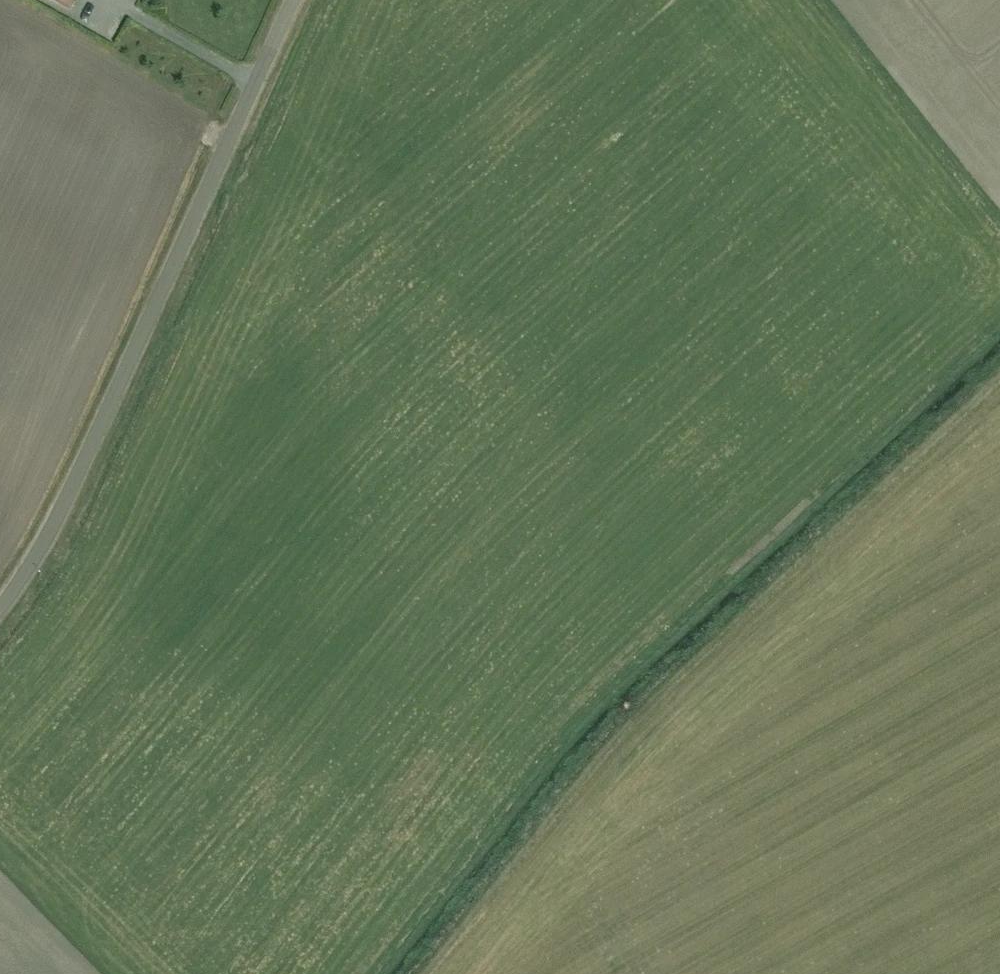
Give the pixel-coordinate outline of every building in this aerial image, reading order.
[(69,9),(75,0),(53,0),(69,9)]
